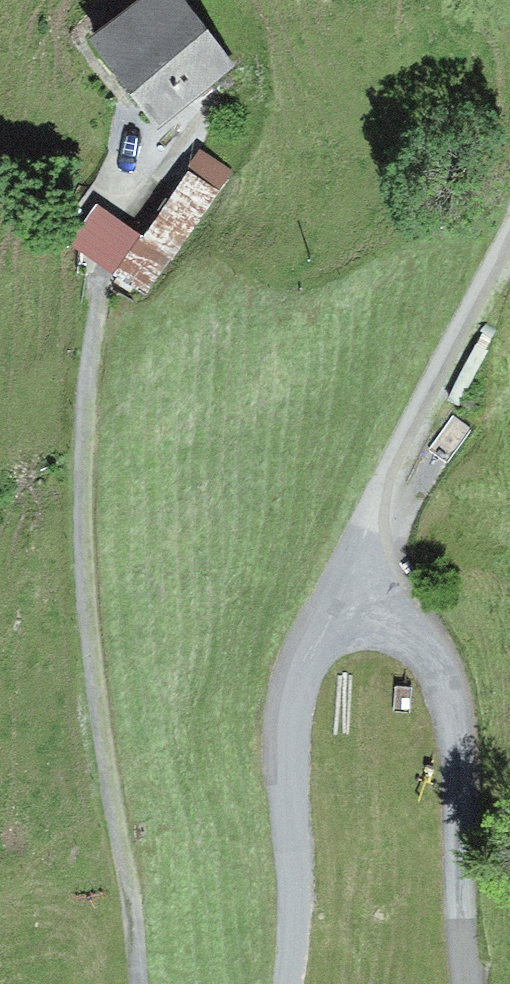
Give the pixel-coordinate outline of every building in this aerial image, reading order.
[(99,35),(157,119),(235,66),(190,0),(149,0),(99,35)] [(106,187),(77,224),(155,283),(247,163),(214,137),(149,220),(106,187)]
